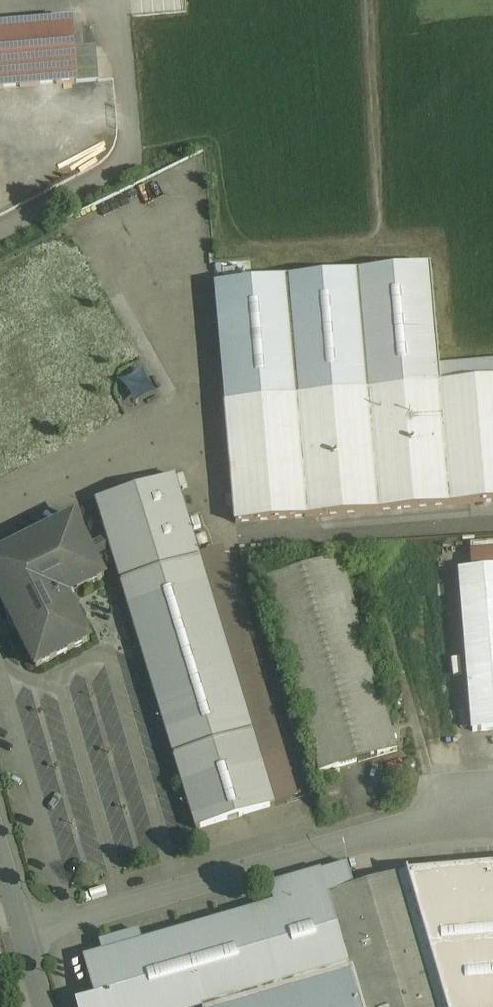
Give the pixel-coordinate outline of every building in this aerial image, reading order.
[(0,29),(0,89),(76,83),(71,23),(0,29)] [(430,266),(215,285),(224,404),(368,392),(366,375),(439,368),(430,266)] [(366,375),(368,392),(492,381),(492,364),(439,368),(366,375)] [(224,404),(235,523),(492,501),(492,381),(368,392),(224,404)] [(174,476),(95,501),(106,539),(109,549),(195,830),(274,806),(261,764),(198,556),(174,476)] [(0,554),(0,599),(35,668),(88,641),(66,596),(103,577),(93,557),(109,549),(106,539),(88,548),(73,517),(0,554)] [(469,544),(470,553),(492,551),(492,542),(469,544)] [(285,757),(221,549),(198,556),(261,764),(285,757)] [(470,553),(472,571),(492,569),(492,551),(470,553)] [(340,558),(262,581),(318,774),(396,751),(340,558)] [(459,572),(472,732),(492,730),(492,569),(472,571),(459,572)] [(408,883),(411,892),(412,892),(448,1006),(492,1006),(492,865),(491,858),(408,883)] [(320,871),(320,869),(267,884),(273,903),(140,942),(137,931),(99,942),(102,952),(82,958),(93,995),(74,1001),(76,1006),(444,1006),(411,892),(408,883),(405,873),(353,888),(346,864),(320,871)]
